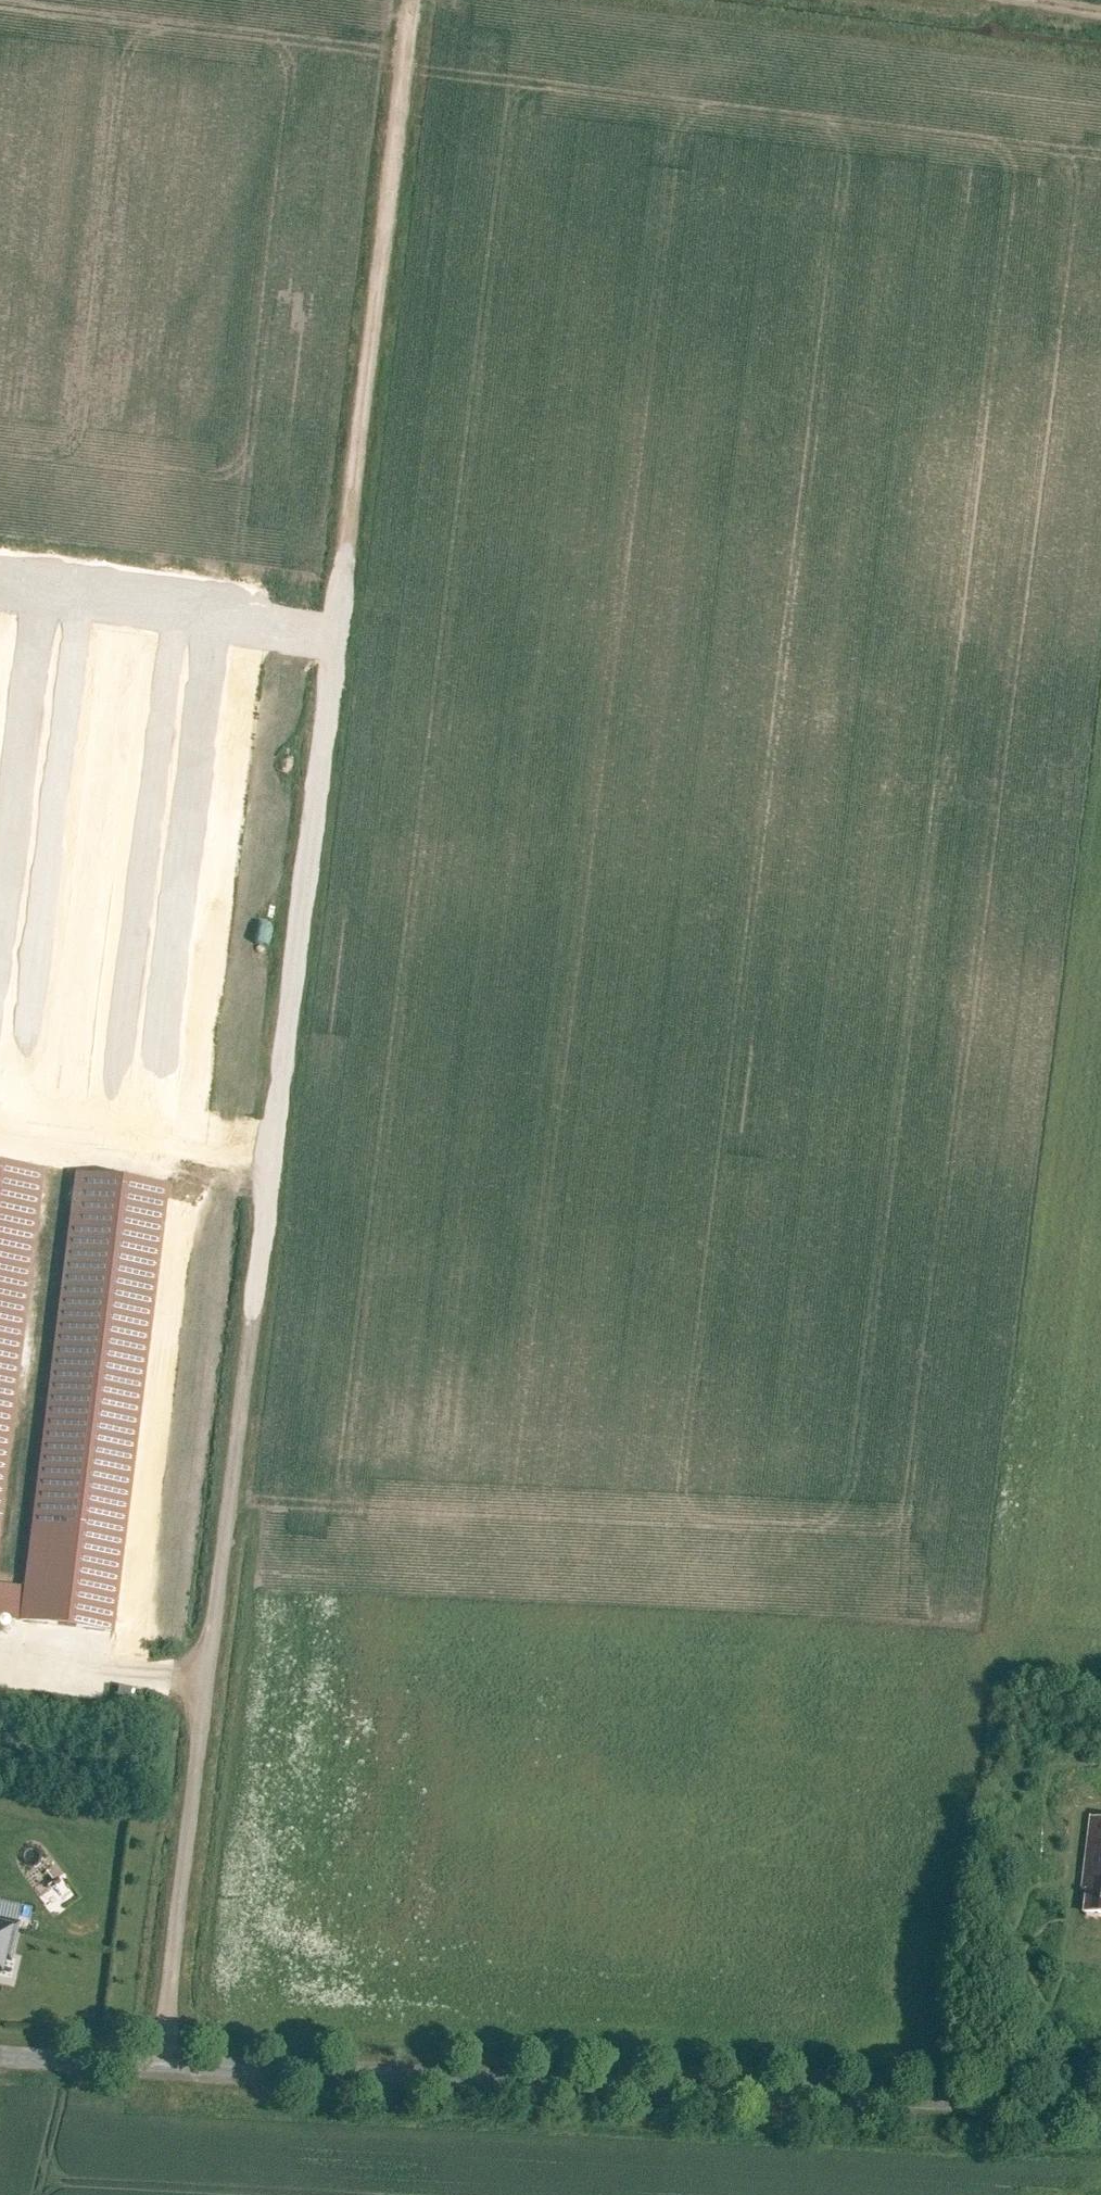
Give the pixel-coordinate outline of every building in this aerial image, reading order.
[(0,1165),(0,1574),(51,1171),(0,1165)] [(172,1185),(78,1174),(22,1621),(116,1633),(172,1185)] [(1061,1904),(1100,1907),(1100,1811),(1067,1808),(1061,1904)] [(7,1977),(19,1920),(0,1916),(0,1976),(7,1977)]
